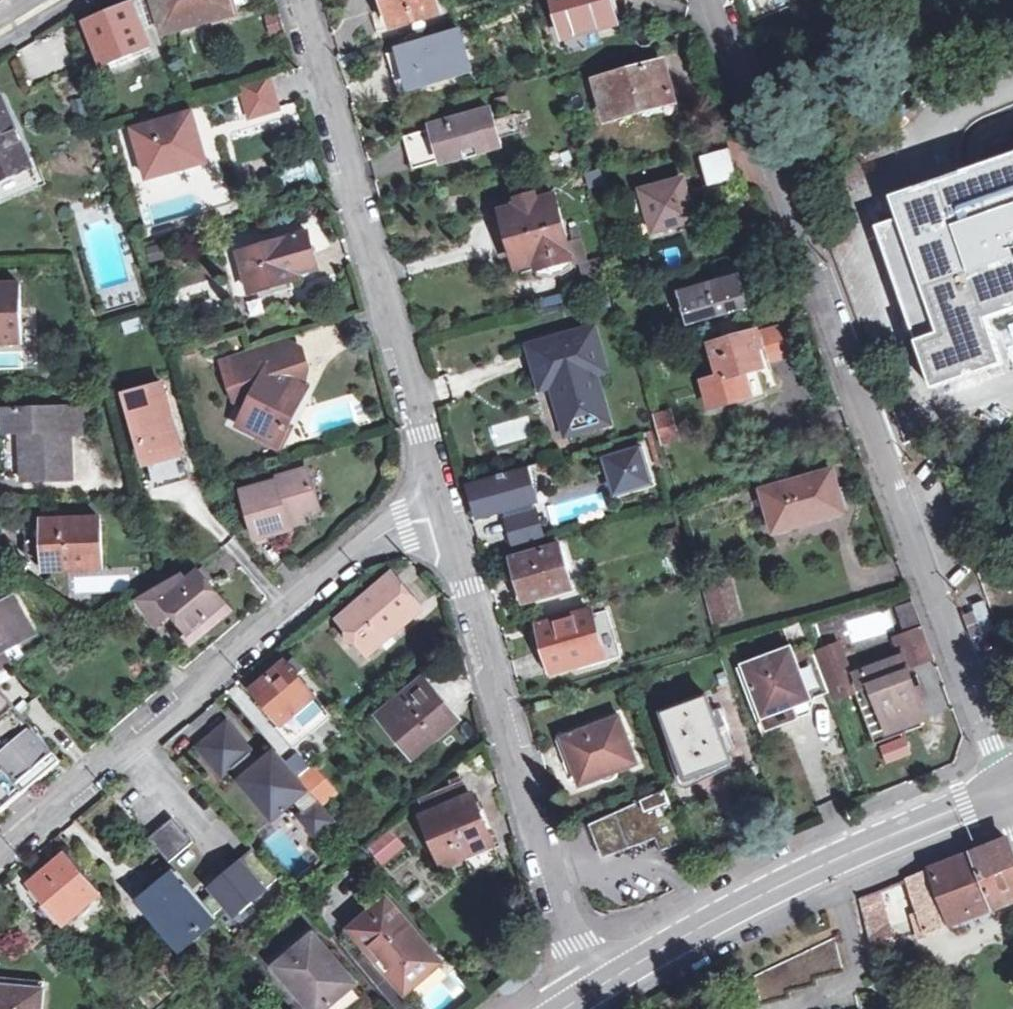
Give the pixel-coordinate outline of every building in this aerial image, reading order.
[(169,27),(232,13),(229,0),(162,0),(169,27)] [(443,10),(440,0),(378,0),(385,25),(443,10)] [(600,35),(598,28),(620,22),(613,0),(558,0),(568,37),(578,35),(580,40),(600,35)] [(120,50),(123,56),(152,45),(136,5),(89,24),(102,57),(120,50)] [(427,69),(430,79),(473,68),(463,31),(404,47),(410,73),(427,69)] [(28,78),(73,65),(64,33),(19,46),(28,78)] [(120,50),(102,57),(108,68),(125,62),(123,56),(120,50)] [(656,109),(676,102),(666,63),(600,81),(611,120),(655,107),(656,109)] [(427,69),(410,73),(413,84),(430,79),(427,69)] [(269,77),(241,85),(250,117),(278,109),(269,77)] [(32,160),(0,96),(0,176),(32,160)] [(676,102),(656,109),(658,116),(679,110),(676,102)] [(195,111),(135,127),(149,178),(209,162),(195,111)] [(434,127),(442,160),(503,143),(494,111),(461,120),(454,117),(450,123),(434,127)] [(730,148),(701,157),(708,185),(738,177),(730,148)] [(948,179),(937,183),(887,202),(894,223),(870,231),(903,323),(908,338),(927,390),(992,366),(976,322),(1012,308),(1012,156),(948,179)] [(934,175),(937,183),(948,179),(945,171),(934,175)] [(689,226),(686,213),(694,210),(688,190),(679,193),(674,179),(637,190),(647,223),(656,220),(660,235),(689,226)] [(543,203),(542,198),(540,192),(521,196),(523,204),(524,208),(543,203)] [(524,208),(523,204),(507,209),(521,266),(541,261),(540,257),(554,253),(558,272),(569,268),(576,259),(559,194),(542,198),(543,203),(524,208)] [(277,297),(296,292),(292,278),(318,272),(307,236),(241,254),(252,296),(275,290),(277,297)] [(146,246),(149,262),(166,258),(162,242),(146,246)] [(551,273),(558,272),(554,253),(540,257),(541,261),(543,270),(551,273)] [(743,278),(681,294),(690,328),(752,312),(743,278)] [(0,282),(0,345),(22,344),(19,281),(0,282)] [(127,290),(98,299),(105,321),(134,312),(127,290)] [(908,338),(903,323),(897,325),(902,340),(908,338)] [(548,387),(559,437),(604,425),(592,376),(603,373),(592,329),(525,345),(536,391),(548,387)] [(713,410),(717,409),(766,395),(760,374),(764,373),(763,368),(799,357),(791,331),(756,340),(755,336),(713,348),(722,380),(706,385),(713,410)] [(263,361),(301,351),(282,340),(233,354),(234,356),(237,365),(263,359),(263,361)] [(307,371),(301,351),(263,361),(263,359),(237,365),(234,356),(221,360),(233,402),(237,401),(245,406),(235,426),(259,439),(262,433),(277,429),(283,432),(306,392),(294,385),(290,387),(287,376),(307,371)] [(156,383),(122,393),(143,464),(177,454),(156,383)] [(69,405),(0,409),(0,424),(1,435),(16,434),(19,484),(74,481),(69,405)] [(657,419),(664,444),(678,440),(670,414),(657,419)] [(262,433),(259,439),(274,447),(283,432),(277,429),(262,433)] [(626,454),(616,464),(615,467),(616,477),(619,483),(632,490),(643,489),(647,486),(654,471),(647,448),(626,454)] [(320,506),(309,468),(275,478),(276,482),(244,492),(258,539),(292,529),(287,516),(320,506)] [(504,508),(533,500),(525,471),(474,484),(481,509),(503,503),(504,508)] [(836,512),(845,509),(835,473),(766,493),(778,535),(837,519),(836,512)] [(515,547),(544,539),(534,507),(506,515),(515,547)] [(848,516),(845,509),(836,512),(837,519),(848,516)] [(99,517),(39,518),(40,572),(101,570),(99,517)] [(679,531),(668,533),(673,552),(684,550),(679,531)] [(524,582),(529,602),(573,591),(561,548),(517,559),(524,582)] [(180,572),(129,601),(156,632),(170,619),(187,635),(184,638),(190,646),(235,611),(196,567),(185,577),(180,572)] [(418,600),(423,596),(414,585),(408,590),(395,574),(342,620),(370,655),(424,607),(418,600)] [(704,585),(709,603),(736,596),(731,578),(704,585)] [(529,602),(524,582),(517,583),(523,604),(529,602)] [(742,618),(736,596),(709,603),(715,625),(742,618)] [(27,634),(14,601),(0,608),(0,648),(27,634)] [(592,609),(538,623),(552,672),(606,658),(592,609)] [(897,641),(905,660),(912,657),(929,651),(923,631),(897,641)] [(789,645),(746,662),(763,705),(754,708),(758,718),(811,697),(789,645)] [(920,722),(927,720),(905,660),(851,679),(839,648),(816,657),(833,699),(845,694),(847,697),(857,693),(877,746),(923,729),(920,722)] [(9,666),(0,651),(0,671),(9,666)] [(929,651),(912,657),(916,667),(931,662),(929,655),(931,655),(929,651)] [(763,705),(746,662),(738,666),(754,708),(763,705)] [(279,725),(277,726),(296,747),(331,717),(319,701),(328,694),(307,668),(297,676),(286,664),(253,691),(279,725)] [(61,761),(8,697),(13,691),(3,680),(0,683),(0,811),(61,761)] [(424,684),(385,718),(415,755),(455,721),(424,684)] [(726,726),(720,707),(713,710),(708,696),(665,712),(688,775),(732,759),(720,729),(726,726)] [(596,782),(627,768),(637,764),(617,718),(563,742),(579,782),(596,782)] [(300,780),(276,752),(260,765),(227,726),(200,749),(223,777),(230,770),(272,821),(289,807),(315,837),(334,821),(319,803),(300,780)] [(312,769),(300,780),(319,803),(332,792),(312,769)] [(417,805),(422,819),(476,799),(471,785),(417,805)] [(636,809),(590,828),(601,856),(612,852),(614,857),(656,841),(661,853),(685,844),(667,797),(643,807),(644,810),(637,812),(636,809)] [(495,846),(476,799),(422,819),(442,866),(495,846)] [(172,817),(148,839),(168,862),(192,841),(172,817)] [(366,846),(381,866),(406,847),(390,828),(366,846)] [(910,879),(924,927),(951,918),(953,924),(1012,901),(1012,852),(1009,842),(910,879)] [(228,912),(236,922),(282,883),(256,854),(244,864),(246,866),(213,895),(216,898),(204,909),(215,921),(215,922),(228,912)] [(52,897),(72,920),(101,896),(67,856),(33,886),(46,902),(52,897)] [(174,874),(141,903),(180,949),(215,921),(204,909),(174,874)] [(52,897),(46,902),(65,925),(72,920),(52,897)] [(388,903),(352,933),(406,998),(443,967),(388,903)] [(269,964),(277,974),(299,955),(297,951),(312,939),(307,931),(269,964)] [(835,938),(754,975),(762,1005),(790,998),(789,992),(818,985),(817,978),(844,972),(835,938)] [(277,974),(306,1008),(345,1008),(361,996),(312,939),(297,951),(299,955),(277,974)] [(45,984),(0,980),(0,1008),(43,1008),(45,984)] [(474,995),(483,1005),(494,996),(485,986),(474,995)]
